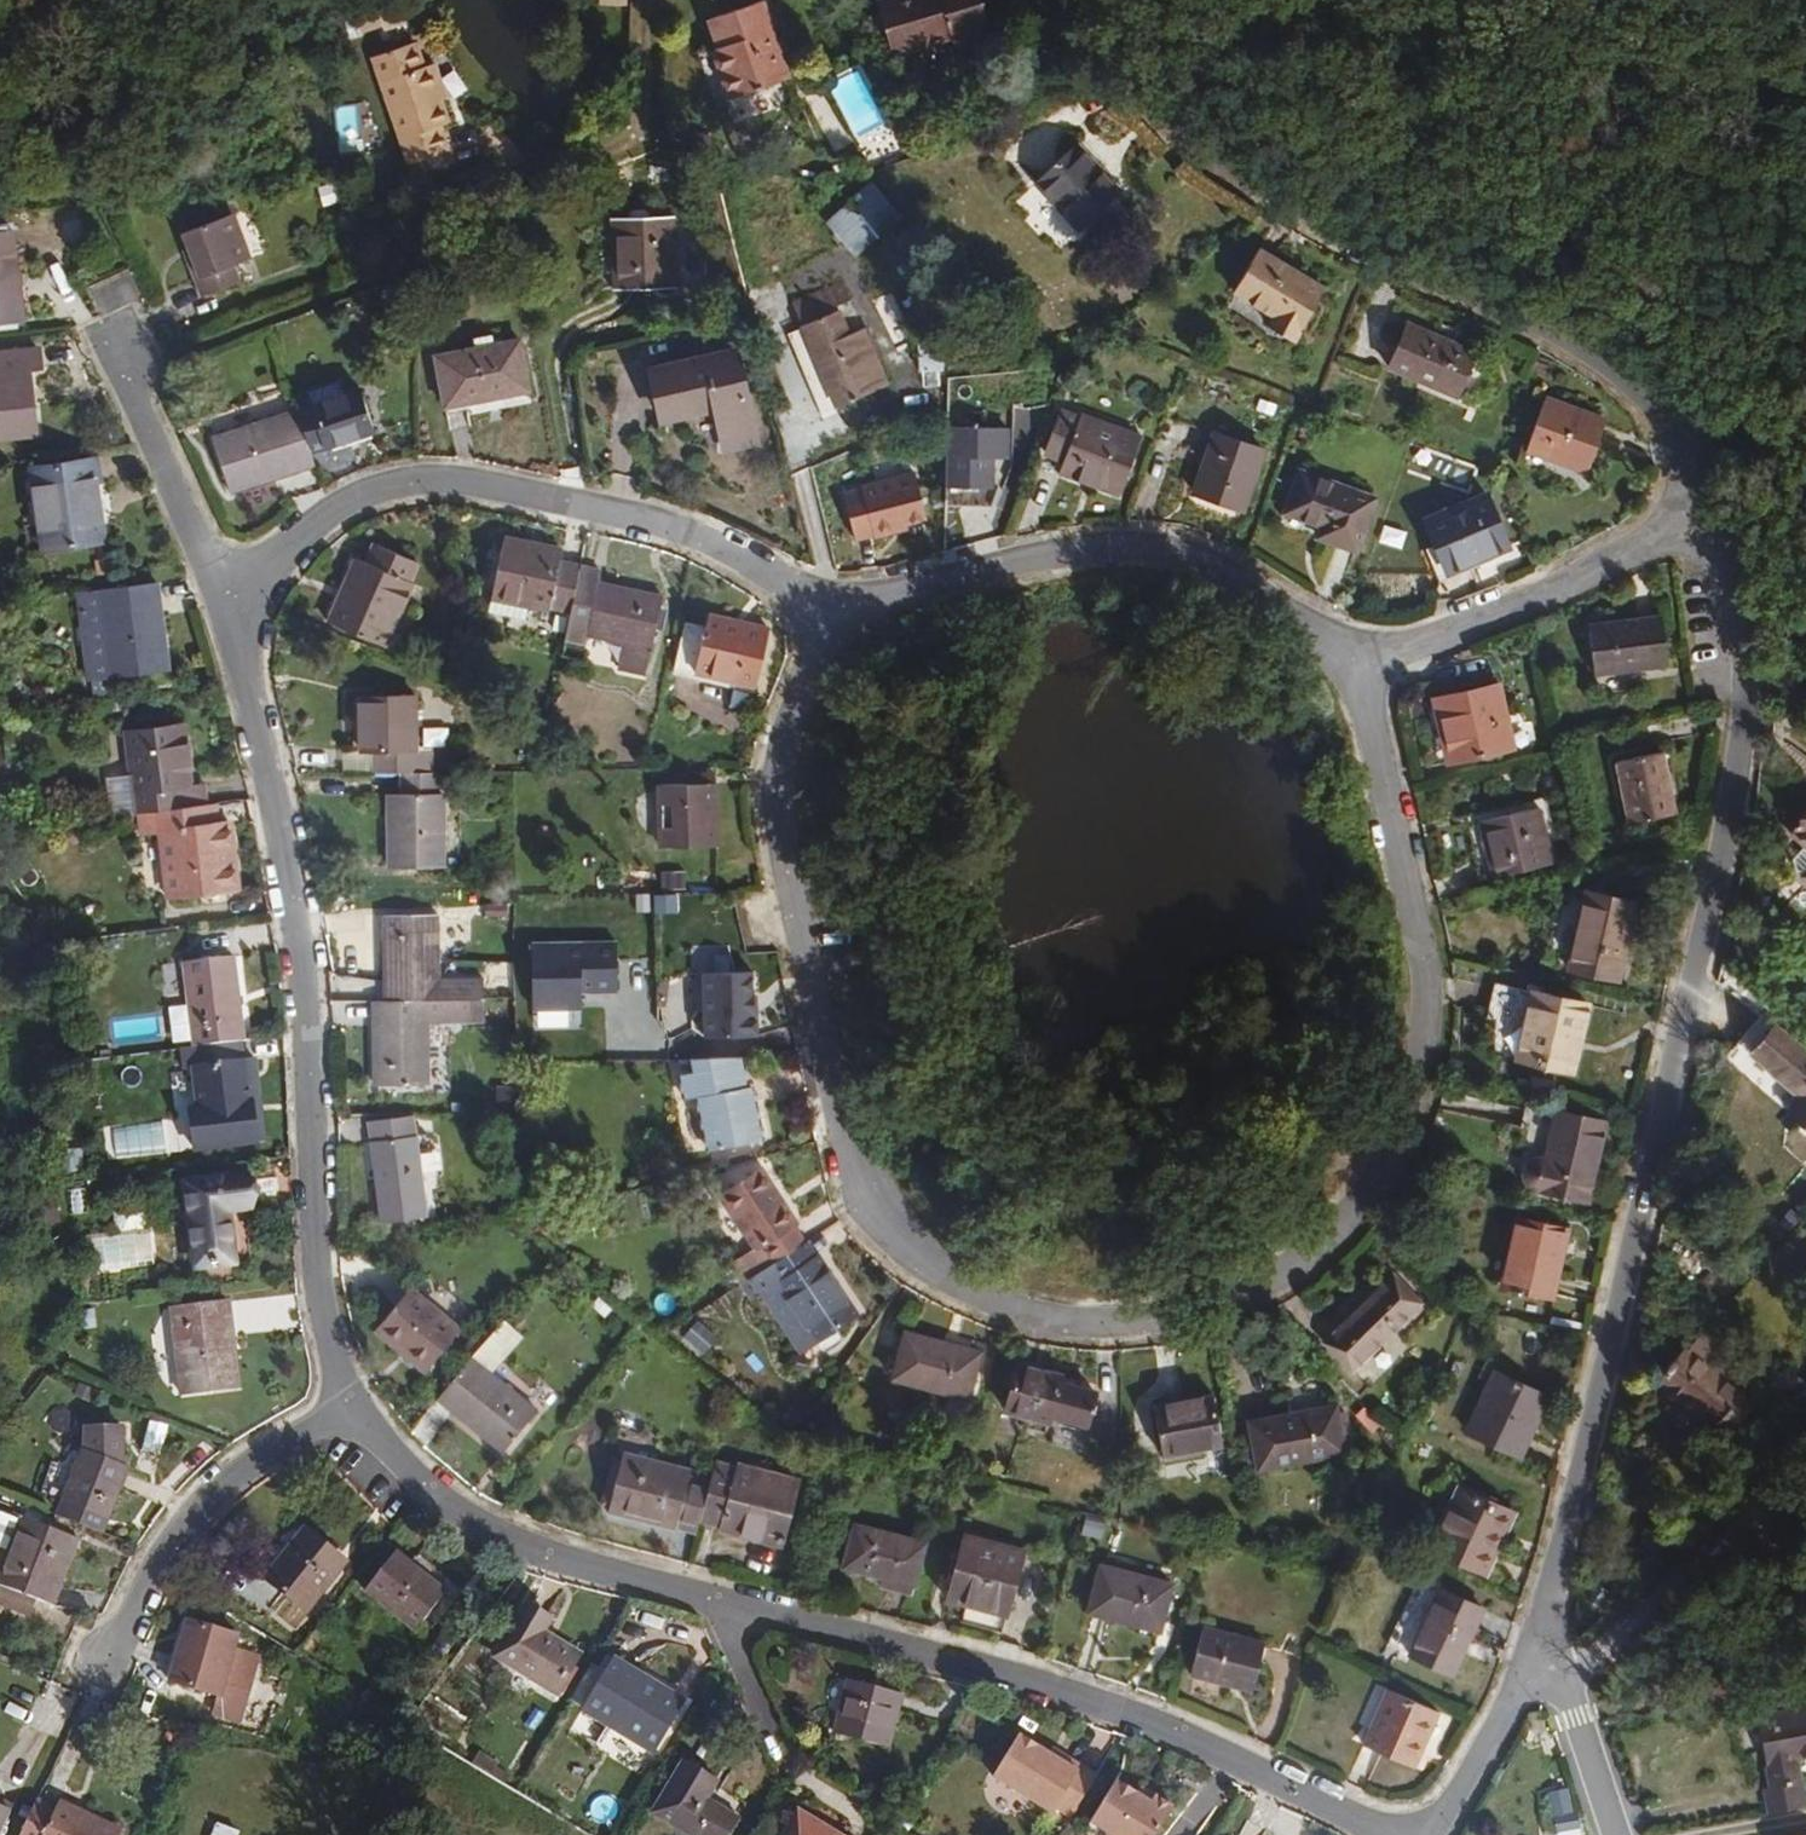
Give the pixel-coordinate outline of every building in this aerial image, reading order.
[(761,0),(754,0),(708,16),(717,40),(697,48),(714,99),(788,75),(761,0)] [(971,0),(874,0),(879,20),(883,33),(876,35),(879,48),(944,31),(946,39),(979,31),(971,0)] [(435,99),(424,67),(416,42),(375,57),(410,159),(449,145),(441,123),(449,120),(441,97),(435,99)] [(447,95),(436,63),(424,67),(435,99),(441,97),(447,95)] [(1122,189),(1077,139),(1035,177),(1080,227),(1122,189)] [(900,217),(872,182),(826,219),(853,253),(900,217)] [(250,260),(230,211),(182,230),(190,253),(184,255),(200,296),(245,281),(240,266),(250,260)] [(677,289),(671,215),(609,220),(616,295),(677,289)] [(0,230),(0,320),(27,317),(15,228),(0,230)] [(1299,341),(1329,286),(1262,248),(1237,292),(1278,316),(1273,326),(1299,341)] [(844,276),(831,281),(796,296),(793,297),(803,321),(794,324),(828,406),(874,387),(889,381),(865,321),(850,327),(841,307),(854,302),(844,276)] [(1455,398),(1472,352),(1402,326),(1385,372),(1455,398)] [(527,389),(517,336),(427,353),(438,412),(483,403),(482,397),(527,389)] [(34,368),(44,367),(42,342),(4,346),(5,358),(0,358),(0,431),(40,427),(34,368)] [(731,350),(724,352),(644,373),(656,419),(705,406),(714,443),(753,433),(731,350)] [(372,426),(356,382),(313,397),(306,381),(291,386),(299,409),(312,446),(372,426)] [(1588,472),(1608,420),(1546,396),(1525,448),(1588,472)] [(1118,487),(1136,426),(1081,410),(1080,413),(1057,407),(1044,452),(1065,459),(1062,467),(1065,471),(1118,487)] [(319,464),(312,446),(299,409),(217,438),(236,492),(283,476),(279,466),(294,460),(297,472),(319,464)] [(947,424),(948,449),(950,495),(993,493),(990,447),(1007,446),(1005,421),(947,424)] [(1244,508),(1264,447),(1214,431),(1194,492),(1244,508)] [(107,540),(101,489),(104,487),(101,460),(35,468),(45,548),(107,540)] [(912,469),(839,487),(852,542),(925,524),(912,469)] [(1356,547),(1372,495),(1300,472),(1287,514),(1316,523),(1314,531),(1318,535),(1356,547)] [(1514,546),(1489,497),(1421,523),(1448,578),(1507,548),(1514,546)] [(568,615),(580,560),(560,557),(562,543),(502,530),(491,592),(488,603),(568,615)] [(385,649),(410,586),(407,585),(416,562),(376,546),(368,565),(361,562),(333,629),(385,649)] [(642,673),(656,596),(598,583),(600,565),(580,560),(568,615),(563,641),(584,644),(585,637),(618,643),(614,667),(642,673)] [(167,678),(158,583),(101,588),(110,682),(112,682),(167,678)] [(110,682),(101,588),(83,589),(92,683),(110,682)] [(753,688),(766,628),(704,614),(702,624),(686,620),(675,671),(753,688)] [(1664,665),(1659,618),(1590,624),(1594,672),(1664,665)] [(114,697),(112,682),(110,682),(92,683),(94,699),(114,697)] [(1501,685),(1493,687),(1431,700),(1444,761),(1445,766),(1508,753),(1507,748),(1515,746),(1501,685)] [(415,747),(415,696),(359,699),(361,750),(370,749),(372,772),(400,771),(430,770),(429,746),(415,747)] [(189,783),(182,724),(123,730),(127,774),(105,776),(107,793),(109,816),(142,811),(192,806),(189,783)] [(372,772),(370,749),(361,750),(341,751),(343,773),(372,772)] [(1677,814),(1663,751),(1617,761),(1631,825),(1677,814)] [(446,862),(444,787),(438,787),(437,769),(430,770),(400,771),(402,788),(388,788),(389,864),(446,862)] [(204,804),(202,782),(189,783),(192,806),(204,804)] [(716,844),(715,786),(656,787),(658,846),(716,844)] [(236,886),(232,822),(221,822),(220,802),(204,804),(192,806),(142,811),(143,833),(164,832),(168,892),(236,886)] [(1553,865),(1540,806),(1481,819),(1493,878),(1553,865)] [(1795,839),(1805,848),(1805,824),(1795,839)] [(1793,866),(1805,877),(1805,851),(1793,866)] [(1614,982),(1631,902),(1584,892),(1567,972),(1614,982)] [(433,977),(432,914),(383,914),(384,997),(471,994),(481,995),(481,977),(433,977)] [(619,940),(531,941),(532,995),(533,1015),(586,1015),(586,993),(619,993),(619,940)] [(733,967),(732,943),(693,945),(694,969),(733,967)] [(243,1040),(235,956),(182,961),(185,1004),(187,1047),(233,1041),(243,1040)] [(752,967),(699,969),(701,1039),(754,1037),(752,967)] [(1575,1077),(1591,1005),(1545,994),(1530,991),(1513,1063),(1575,1077)] [(471,1016),(471,994),(384,997),(372,997),(373,1077),(427,1077),(426,1016),(471,1016)] [(485,1016),(485,994),(481,995),(471,994),(471,1016),(485,1016)] [(187,1047),(185,1004),(165,1006),(167,1049),(173,1049),(187,1047)] [(1779,1027),(1757,1055),(1805,1094),(1791,1111),(1805,1123),(1805,1049),(1779,1027)] [(245,1144),(237,1062),(244,1062),(242,1041),(233,1041),(187,1047),(173,1049),(174,1075),(190,1073),(194,1112),(179,1113),(184,1152),(245,1144)] [(746,1088),(740,1058),(707,1059),(707,1070),(689,1073),(678,1076),(681,1099),(695,1098),(704,1149),(759,1140),(750,1087),(746,1088)] [(707,1070),(707,1059),(688,1059),(689,1073),(707,1070)] [(262,1142),(253,1061),(244,1062),(237,1062),(245,1144),(262,1142)] [(1548,1138),(1555,1114),(1522,1107),(1516,1132),(1548,1138)] [(1588,1203),(1607,1125),(1555,1114),(1548,1138),(1543,1160),(1536,1160),(1531,1162),(1526,1166),(1524,1172),(1524,1178),(1525,1184),(1530,1188),(1535,1191),(1581,1201),(1588,1203)] [(425,1222),(412,1115),(368,1121),(380,1227),(425,1222)] [(790,1219),(760,1167),(718,1191),(749,1246),(745,1248),(756,1267),(794,1243),(783,1224),(790,1219)] [(240,1217),(252,1215),(248,1186),(184,1193),(193,1273),(196,1273),(246,1267),(240,1217)] [(1553,1302),(1566,1230),(1517,1220),(1502,1292),(1553,1302)] [(859,1316),(819,1248),(809,1254),(794,1243),(756,1267),(751,1272),(799,1354),(815,1345),(815,1344),(814,1342),(859,1316)] [(1389,1335),(1426,1297),(1399,1270),(1329,1342),(1356,1370),(1389,1335)] [(461,1328),(410,1287),(372,1333),(423,1376),(461,1328)] [(238,1387),(230,1300),(167,1307),(175,1393),(238,1387)] [(529,1409),(491,1377),(524,1337),(506,1319),(486,1337),(434,1399),(495,1452),(529,1409)] [(718,1339),(695,1320),(681,1337),(704,1356),(718,1339)] [(968,1403),(980,1356),(901,1335),(889,1382),(968,1403)] [(1405,1350),(1389,1335),(1356,1370),(1372,1385),(1405,1350)] [(1748,1397),(1685,1348),(1657,1382),(1721,1430),(1748,1397)] [(1783,1364),(1769,1381),(1797,1404),(1805,1393),(1805,1382),(1783,1364)] [(1098,1402),(1101,1389),(1066,1382),(1067,1376),(1024,1367),(1021,1382),(1009,1380),(1003,1413),(1057,1424),(1057,1422),(1093,1429),(1096,1411),(1102,1412),(1104,1403),(1098,1402)] [(1519,1462),(1551,1395),(1495,1368),(1462,1437),(1519,1462)] [(1221,1446),(1213,1396),(1154,1406),(1162,1456),(1221,1446)] [(1345,1451),(1337,1404),(1247,1419),(1255,1466),(1345,1451)] [(97,1530),(120,1470),(118,1425),(78,1430),(78,1452),(52,1512),(97,1530)] [(705,1488),(685,1483),(687,1473),(620,1455),(606,1511),(674,1529),(677,1517),(697,1522),(698,1516),(705,1488)] [(781,1547),(798,1479),(734,1462),(732,1472),(711,1466),(705,1488),(698,1516),(718,1521),(716,1530),(781,1547)] [(1487,1568),(1514,1507),(1457,1482),(1430,1543),(1487,1568)] [(31,1566),(46,1530),(19,1519),(5,1555),(31,1566)] [(910,1595),(927,1543),(854,1524),(842,1564),(886,1576),(883,1589),(910,1595)] [(306,1616),(344,1558),(297,1527),(258,1585),(306,1616)] [(76,1615),(102,1554),(46,1530),(31,1566),(13,1610),(53,1626),(60,1608),(76,1615)] [(1001,1617),(1019,1551),(960,1536),(942,1602),(1001,1617)] [(443,1593),(395,1552),(363,1591),(412,1631),(443,1593)] [(1161,1637),(1176,1585),(1097,1562),(1082,1614),(1161,1637)] [(1455,1674),(1483,1606),(1438,1590),(1411,1655),(1455,1674)] [(562,1697),(585,1655),(548,1634),(556,1620),(530,1606),(499,1663),(562,1697)] [(235,1647),(236,1637),(183,1624),(166,1685),(219,1700),(235,1647)] [(1246,1697),(1263,1645),(1200,1627),(1184,1679),(1246,1697)] [(266,1655),(235,1647),(216,1719),(246,1727),(266,1655)] [(650,1756),(684,1699),(614,1657),(580,1714),(650,1756)] [(903,1697),(845,1683),(832,1735),(891,1749),(903,1697)] [(1410,1763),(1434,1710),(1383,1690),(1359,1741),(1410,1763)] [(1758,1729),(1769,1786),(1764,1787),(1770,1813),(1805,1806),(1805,1799),(1798,1762),(1805,1760),(1805,1719),(1758,1729)] [(1066,1822),(1093,1778),(1047,1749),(1044,1754),(1015,1736),(987,1782),(1044,1817),(1052,1813),(1066,1822)] [(742,1826),(710,1807),(721,1788),(689,1769),(659,1821),(682,1834),(736,1834),(742,1826)] [(1175,1808),(1158,1798),(1154,1804),(1117,1781),(1090,1824),(1108,1834),(1157,1834),(1175,1808)] [(1566,1790),(1547,1794),(1551,1818),(1570,1815),(1566,1790)] [(118,1830),(57,1799),(53,1807),(38,1799),(20,1834),(115,1834),(118,1830)] [(12,1808),(0,1802),(0,1831),(12,1808)] [(794,1808),(779,1834),(842,1834),(794,1808)] [(1575,1814),(1552,1820),(1556,1834),(1560,1834),(1580,1830),(1575,1814)] [(215,1824),(212,1834),(236,1834),(237,1830),(215,1824)]
